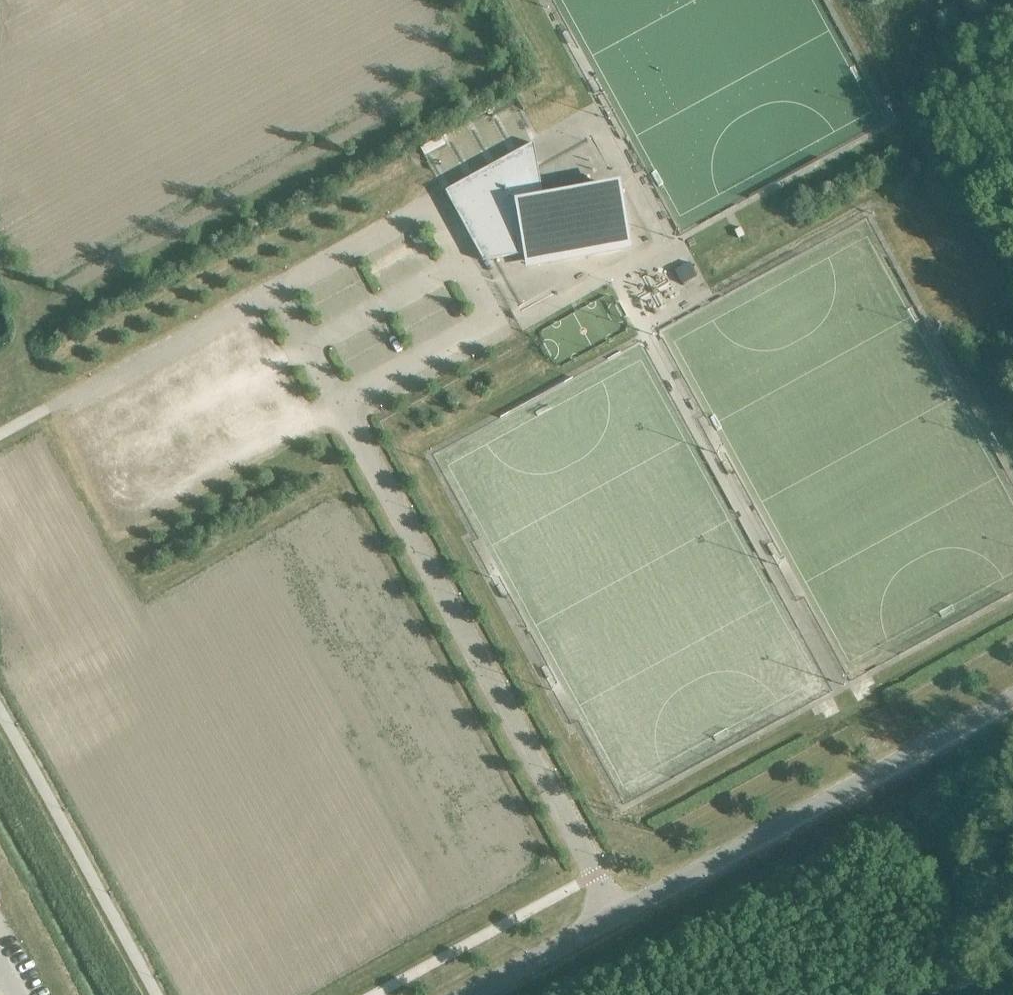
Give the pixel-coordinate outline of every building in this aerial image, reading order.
[(533,143),(444,191),(483,261),(565,246),(567,257),(626,246),(616,187),(543,200),(533,143)]
